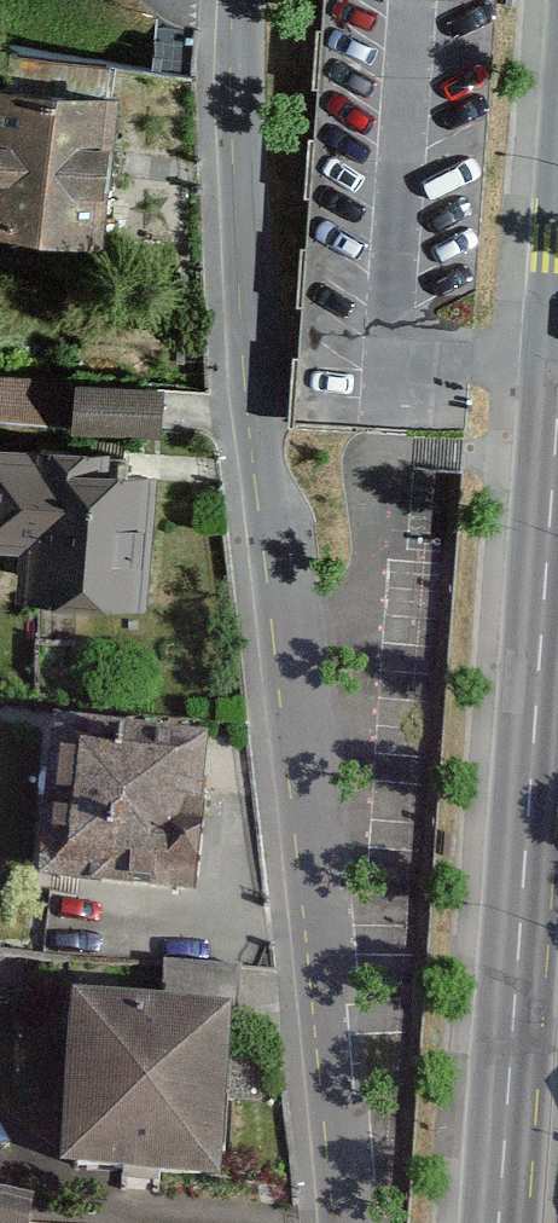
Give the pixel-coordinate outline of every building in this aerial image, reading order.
[(7,49),(5,78),(0,77),(0,220),(100,229),(112,90),(102,90),(105,57),(7,49)] [(77,382),(0,376),(0,419),(74,425),(77,382)] [(74,425),(158,431),(162,388),(77,382),(74,425)] [(151,470),(106,468),(108,443),(0,438),(0,532),(23,533),(21,585),(145,591),(151,470)] [(193,902),(206,744),(56,732),(43,889),(193,902)] [(166,1016),(72,1012),(65,1172),(217,1179),(224,1022),(234,1023),(236,969),(168,966),(166,1016)] [(34,1200),(0,1196),(0,1222),(31,1222),(34,1200)]
